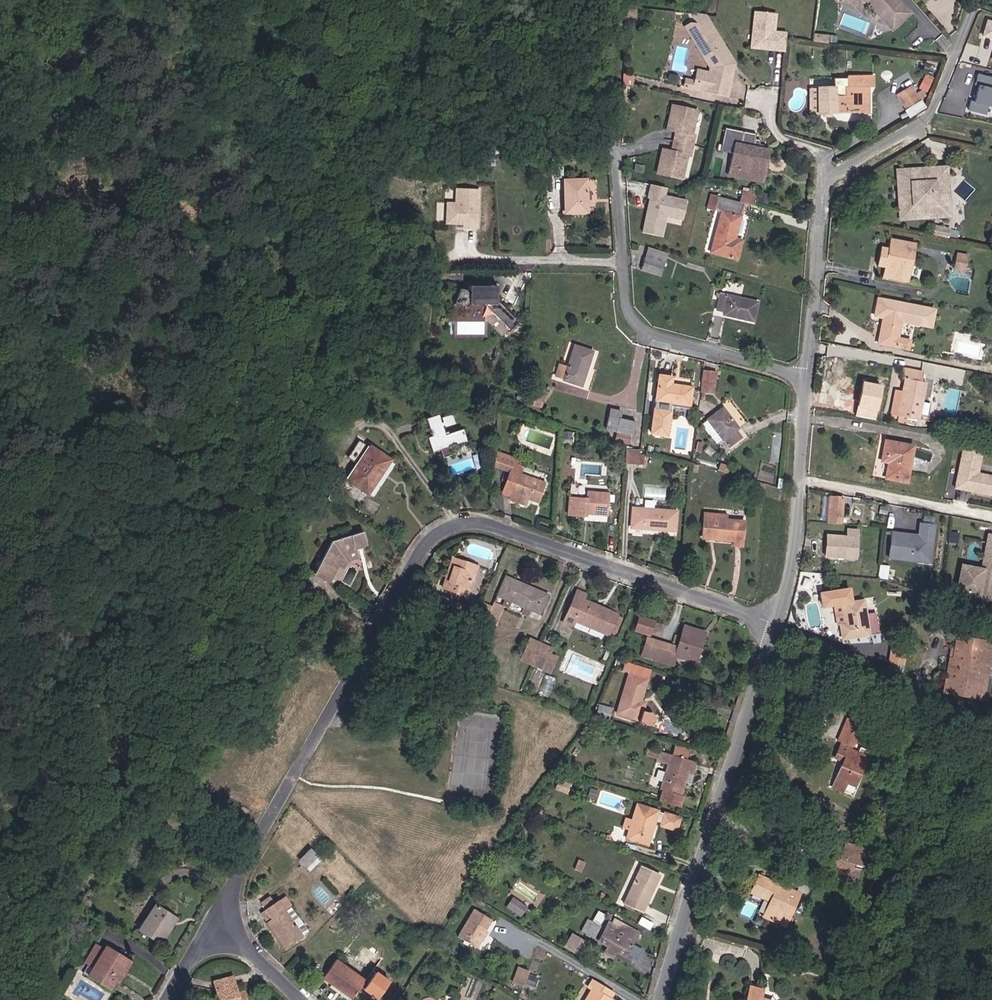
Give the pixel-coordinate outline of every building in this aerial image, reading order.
[(858,10),(867,2),(875,11),(875,1),(874,0),(849,0),(858,10)] [(875,1),(875,11),(889,27),(893,27),(907,15),(906,10),(897,0),(874,0),(875,1)] [(619,5),(618,15),(625,16),(627,5),(619,5)] [(775,14),(754,11),(752,30),(755,30),(754,39),(759,46),(771,47),(771,50),(784,51),(786,33),(774,32),(775,14)] [(695,23),(688,22),(683,26),(709,68),(708,73),(706,84),(695,81),(695,82),(691,81),(690,89),(693,89),(693,88),(704,91),(704,92),(726,97),(732,69),(728,68),(730,58),(710,25),(703,14),(689,13),(695,23)] [(987,21),(982,36),(991,39),(991,22),(987,21)] [(755,30),(752,30),(750,48),(771,50),(771,47),(759,46),(754,39),(755,30)] [(820,35),(820,42),(827,43),(828,36),(820,35)] [(708,73),(697,70),(695,81),(706,84),(708,73)] [(977,74),(974,85),(979,86),(975,102),(970,101),(967,110),(984,114),(987,106),(991,107),(991,78),(977,74)] [(818,114),(858,112),(858,115),(865,114),(864,89),(873,88),(872,76),(847,77),(847,78),(833,79),(833,88),(817,88),(818,114)] [(818,114),(817,88),(808,88),(809,114),(818,114)] [(905,109),(919,100),(911,88),(897,97),(905,109)] [(920,102),(905,111),(909,118),(924,108),(920,102)] [(697,111),(672,105),(666,130),(679,133),(677,142),(692,146),(694,135),(692,134),(697,111)] [(758,148),(759,140),(754,139),(755,134),(723,129),(719,153),(731,155),(727,177),(764,183),(769,150),(758,148)] [(692,146),(677,142),(675,152),(662,149),(657,174),(682,179),(687,155),(690,156),(692,146)] [(494,166),(494,156),(479,157),(480,167),(494,166)] [(644,166),(636,164),(634,171),(642,173),(644,166)] [(949,216),(948,204),(947,204),(945,180),(946,180),(946,167),(933,168),(933,169),(911,171),(911,169),(897,170),(898,183),(899,183),(901,207),(899,207),(900,219),(914,218),(914,216),(936,215),(936,216),(949,216)] [(587,212),(586,179),(564,180),(565,213),(587,212)] [(682,220),(686,201),(664,195),(666,188),(650,184),(647,198),(649,199),(647,206),(649,206),(648,210),(646,210),(641,232),(655,235),(657,225),(663,226),(665,216),(682,220)] [(756,192),(742,189),(739,199),(755,203),(756,192)] [(479,190),(456,190),(456,204),(447,204),(447,218),(450,218),(456,224),(469,225),(469,228),(478,228),(479,190)] [(769,195),(760,193),(758,202),(767,204),(769,195)] [(743,203),(711,195),(708,207),(721,211),(711,252),(737,258),(742,240),(735,238),(743,203)] [(948,237),(949,229),(935,226),(933,234),(948,237)] [(915,245),(889,240),(887,249),(884,266),(886,267),(884,277),(906,281),(909,264),(911,265),(915,245)] [(967,256),(956,254),(954,261),(966,264),(967,256)] [(665,263),(644,257),(641,270),(661,276),(665,263)] [(965,270),(966,264),(954,261),(953,268),(965,270)] [(496,301),(496,284),(468,284),(468,289),(459,287),(452,303),(467,306),(468,303),(484,306),(510,330),(518,321),(496,301)] [(757,302),(716,293),(716,297),(719,298),(717,310),(724,312),(723,314),(753,321),(757,302)] [(934,309),(878,299),(874,316),(883,318),(878,343),(908,349),(909,341),(897,338),(900,321),(931,327),(934,309)] [(592,352),(574,346),(567,368),(559,365),(555,376),(564,379),(563,380),(581,386),(592,352)] [(923,373),(904,369),(903,378),(905,379),(902,394),(898,415),(918,419),(925,382),(921,382),(923,373)] [(715,372),(703,371),(700,392),(713,393),(715,372)] [(671,377),(659,375),(650,433),(666,435),(671,403),(689,405),(691,388),(670,385),(671,377)] [(874,410),(879,385),(860,381),(856,406),(874,410)] [(895,393),(891,414),(898,415),(902,394),(895,393)] [(544,397),(535,394),(532,405),(541,408),(544,397)] [(874,410),(856,406),(854,414),(873,417),(874,410)] [(728,447),(741,437),(735,430),(738,428),(723,408),(701,424),(716,444),(722,439),(728,447)] [(620,412),(610,410),(606,429),(632,435),(635,421),(619,418),(620,412)] [(454,423),(451,414),(441,418),(442,422),(440,423),(438,415),(426,419),(429,430),(431,435),(432,436),(428,438),(432,452),(440,449),(448,447),(462,442),(466,441),(462,429),(444,435),(441,426),(443,425),(443,427),(454,423)] [(631,443),(632,435),(619,433),(618,440),(631,443)] [(913,446),(885,441),(882,456),(889,457),(888,462),(885,478),(906,482),(913,446)] [(971,491),(991,496),(991,494),(991,476),(977,473),(982,450),(963,446),(955,488),(964,490),(964,488),(972,489),(971,491)] [(451,455),(448,447),(440,449),(442,458),(451,455)] [(367,493),(389,460),(370,448),(359,465),(349,481),(367,493)] [(639,454),(639,450),(626,449),(625,463),(644,464),(644,461),(639,460),(639,454)] [(538,503),(545,482),(520,474),(524,461),(495,452),(494,466),(510,472),(502,494),(511,497),(510,500),(525,505),(527,499),(538,503)] [(608,515),(609,493),(586,492),(586,498),(569,496),(568,516),(585,517),(585,513),(608,515)] [(841,523),(843,498),(830,497),(828,522),(841,523)] [(675,531),(676,512),(633,508),(631,527),(675,531)] [(741,546),(744,521),(726,520),(717,519),(717,514),(704,514),(702,535),(715,536),(714,539),(733,541),(732,545),(741,546)] [(934,525),(920,524),(918,536),(916,537),(913,537),(913,535),(892,532),(889,558),(917,561),(931,550),(927,545),(928,537),(932,538),(934,525)] [(847,537),(830,535),(829,547),(826,547),(825,556),(855,559),(857,530),(848,529),(847,537)] [(341,555),(354,551),(354,549),(367,544),(363,532),(331,541),(313,574),(328,581),(336,565),(341,555)] [(957,533),(949,532),(948,542),(956,543),(957,533)] [(961,572),(957,591),(977,595),(977,598),(991,601),(991,596),(991,550),(986,549),(982,571),(981,576),(961,572)] [(931,550),(917,561),(929,562),(931,550)] [(347,561),(356,558),(354,551),(341,555),(336,565),(343,568),(347,561)] [(466,587),(474,565),(452,558),(449,566),(452,567),(448,581),(445,580),(442,588),(467,596),(470,588),(466,587)] [(470,588),(477,566),(474,565),(466,587),(470,588)] [(962,567),(961,572),(981,576),(982,571),(962,567)] [(523,607),(530,611),(539,615),(548,595),(533,588),(531,590),(525,588),(526,585),(505,576),(496,596),(504,599),(511,602),(523,607)] [(868,634),(877,632),(874,614),(865,615),(863,600),(851,602),(848,588),(820,593),(822,607),(834,605),(837,625),(840,625),(842,639),(869,634),(868,634)] [(565,617),(575,621),(608,635),(610,633),(617,616),(617,614),(583,600),(585,594),(576,590),(565,617)] [(449,599),(439,595),(433,613),(443,617),(449,599)] [(508,608),(511,602),(504,599),(501,606),(503,607),(508,608)] [(484,622),(491,606),(483,602),(477,618),(484,622)] [(495,626),(503,607),(501,606),(493,602),(491,606),(484,622),(495,626)] [(478,610),(469,606),(464,619),(472,623),(478,610)] [(527,617),(530,611),(523,607),(520,614),(527,617)] [(614,635),(621,619),(617,616),(610,633),(614,635)] [(572,628),(575,621),(565,617),(562,624),(572,628)] [(650,635),(654,622),(639,617),(635,630),(650,635)] [(700,648),(705,633),(684,626),(677,647),(654,640),(649,657),(673,665),(675,656),(693,662),(698,647),(700,648)] [(462,643),(465,634),(459,632),(455,640),(462,643)] [(900,645),(901,636),(892,634),(891,643),(900,645)] [(991,643),(957,636),(954,649),(952,659),(949,658),(943,692),(981,699),(991,643)] [(649,657),(654,640),(647,638),(641,655),(649,657)] [(531,664),(540,644),(530,639),(521,659),(531,664)] [(900,645),(891,643),(888,663),(904,665),(906,646),(900,645)] [(543,669),(550,653),(551,649),(540,644),(531,664),(543,669)] [(549,672),(556,656),(550,653),(543,669),(549,672)] [(649,670),(624,663),(622,670),(629,673),(647,678),(649,670)] [(645,724),(648,725),(650,725),(651,724),(652,723),(653,721),(654,721),(654,719),(654,718),(653,716),(652,714),(651,714),(649,713),(648,712),(642,711),(645,702),(640,701),(647,678),(629,673),(617,713),(639,720),(638,722),(645,724)] [(606,719),(608,710),(600,708),(598,717),(606,719)] [(854,787),(868,757),(866,756),(868,751),(860,747),(857,753),(851,750),(861,725),(847,719),(837,741),(841,743),(834,758),(842,761),(835,778),(836,779),(846,783),(854,787)] [(687,759),(689,750),(674,745),(671,755),(687,759)] [(681,796),(685,782),(688,770),(693,771),(695,762),(687,759),(671,755),(649,748),(647,754),(658,757),(657,761),(667,764),(660,789),(662,790),(659,801),(680,807),(683,796),(681,796)] [(843,790),(846,783),(836,779),(833,785),(843,790)] [(595,799),(597,791),(590,789),(587,796),(595,799)] [(629,829),(626,838),(647,845),(654,822),(662,824),(661,826),(676,831),(679,820),(637,806),(629,829)] [(629,829),(632,821),(625,819),(622,827),(629,829)] [(795,827),(792,839),(806,843),(810,831),(795,827)] [(865,846),(834,837),(828,859),(833,868),(843,871),(852,866),(853,861),(860,863),(865,846)] [(307,867),(317,856),(310,849),(300,860),(307,867)] [(580,872),(584,863),(578,860),(575,869),(580,872)] [(641,913),(659,874),(642,866),(624,904),(641,913)] [(784,925),(798,894),(759,876),(752,892),(771,900),(764,916),(768,918),(768,919),(774,922),(774,921),(784,925)] [(514,895),(507,906),(521,916),(528,905),(514,895)] [(266,909),(274,904),(269,897),(261,902),(266,909)] [(308,931),(284,897),(274,904),(266,909),(265,910),(271,919),(267,922),(285,948),(303,936),(303,935),(308,931)] [(167,927),(174,916),(155,904),(139,930),(160,944),(170,929),(167,927)] [(481,942),(488,931),(485,930),(492,920),(474,909),(457,937),(476,949),(480,942),(481,942)] [(271,919),(265,910),(261,913),(267,922),(271,919)] [(170,929),(177,918),(174,916),(167,927),(170,929)] [(611,924),(608,922),(598,941),(607,946),(617,951),(625,956),(635,937),(629,934),(631,929),(623,925),(614,920),(611,924)] [(593,937),(599,927),(588,921),(582,930),(593,937)] [(577,953),(584,941),(571,934),(564,946),(577,953)] [(104,949),(96,944),(85,962),(89,965),(93,967),(104,949)] [(93,967),(89,965),(84,973),(99,982),(103,974),(115,982),(129,959),(106,946),(104,949),(93,967)] [(612,959),(617,951),(607,946),(602,954),(612,959)] [(115,982),(103,974),(99,982),(112,990),(116,982),(118,984),(132,961),(129,959),(115,982)] [(352,999),(365,981),(335,960),(323,978),(352,999)] [(525,983),(528,975),(529,972),(518,968),(513,982),(524,986),(525,983)] [(392,982),(378,973),(366,990),(379,999),(392,982)] [(534,986),(537,978),(528,975),(525,983),(534,986)] [(237,993),(234,984),(231,985),(229,977),(213,982),(218,999),(238,999),(237,993)] [(610,999),(609,999),(614,992),(592,980),(588,987),(592,990),(586,999),(610,999)] [(767,999),(761,998),(763,990),(750,987),(746,999),(767,999)] [(243,992),(237,993),(238,999),(246,999),(243,992)]
